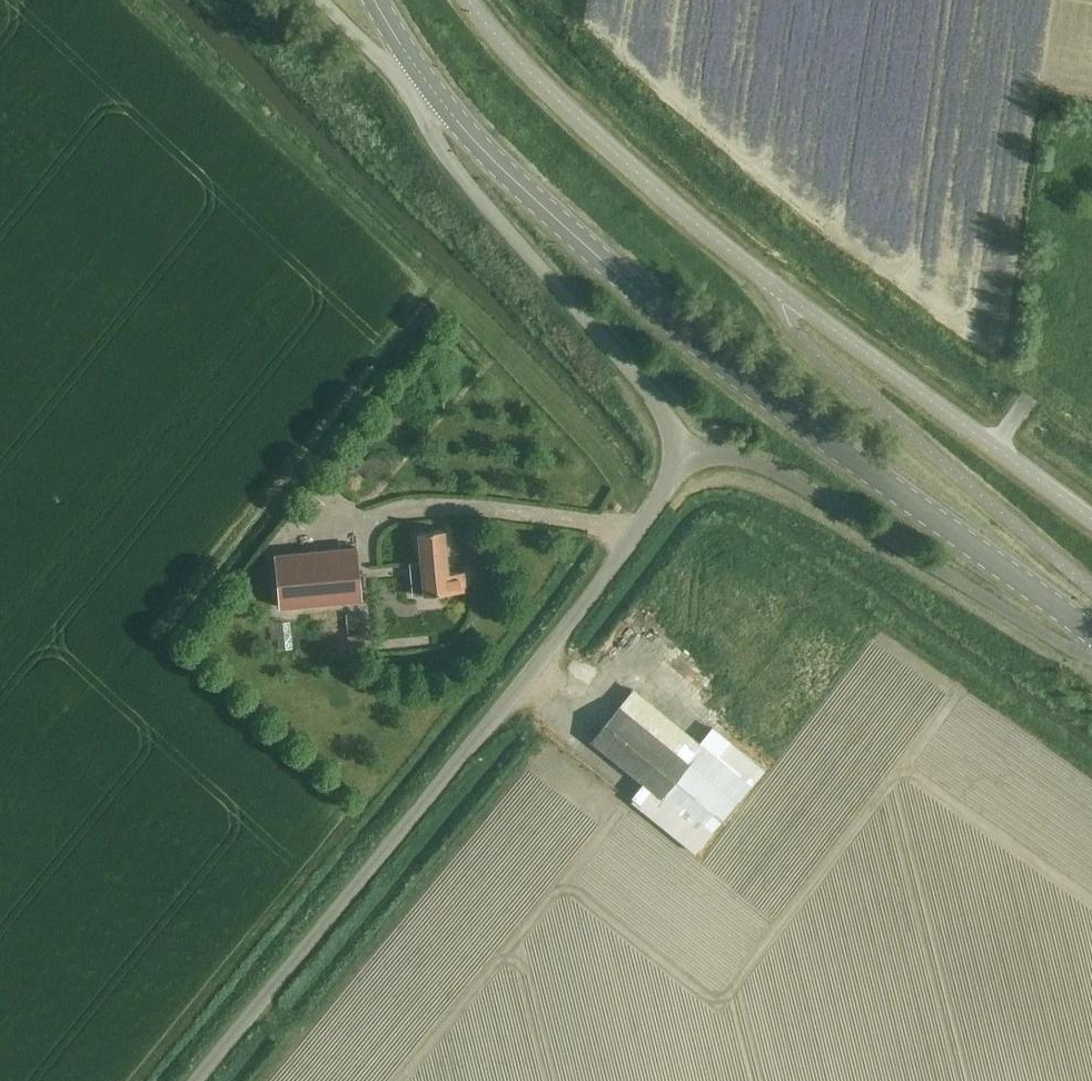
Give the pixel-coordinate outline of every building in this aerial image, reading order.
[(421,561),(410,562),(413,594),(424,593),(464,590),(462,571),(447,572),(444,546),(443,529),(418,531),(420,548),(421,561)] [(280,607),(360,599),(355,546),(275,554),(280,607)] [(386,617),(385,603),(367,603),(367,618),(386,617)] [(349,655),(365,654),(363,634),(347,635),(349,655)] [(708,835),(736,801),(619,705),(591,740),(708,835)]
